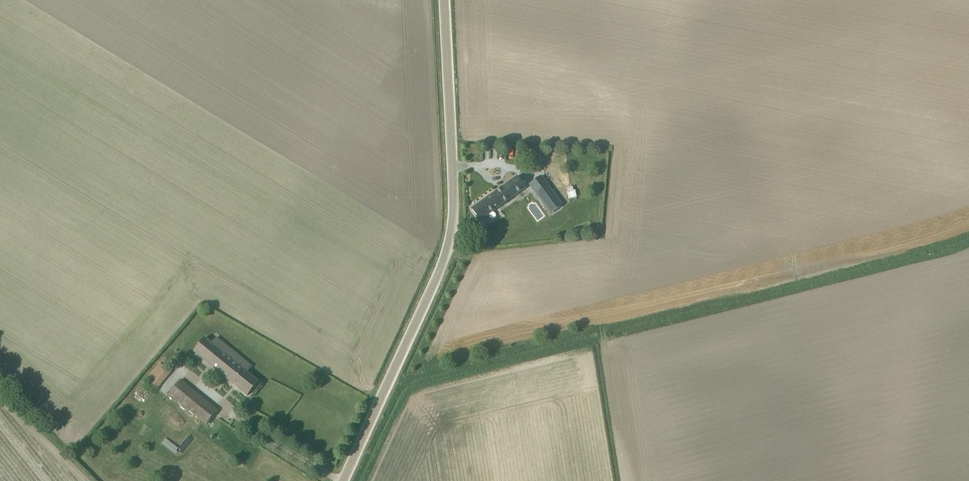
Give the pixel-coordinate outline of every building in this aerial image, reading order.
[(499,206),(525,187),(517,176),(489,197),(489,196),(489,197),(472,209),(480,220),(499,206)] [(561,206),(541,177),(531,184),(551,213),(561,206)] [(212,342),(205,337),(193,351),(248,395),(259,382),(247,372),(252,366),(216,337),(212,342)] [(206,424),(218,410),(181,380),(169,393),(206,424)] [(187,434),(177,449),(182,452),(192,438),(187,434)] [(172,451),(175,447),(165,438),(162,441),(172,451)]
